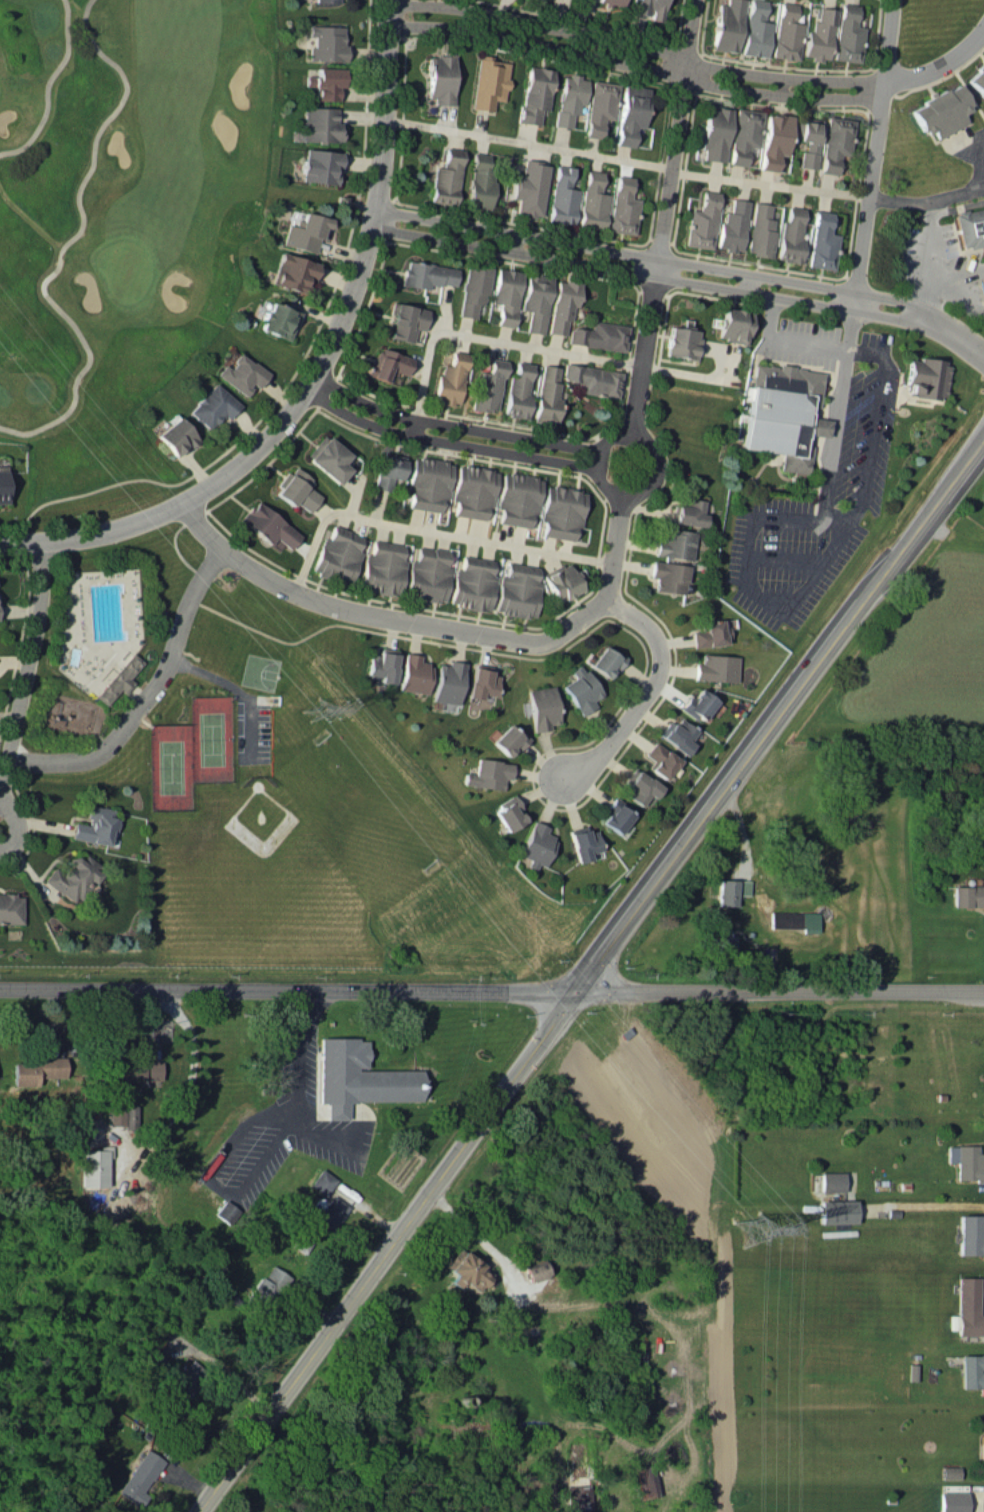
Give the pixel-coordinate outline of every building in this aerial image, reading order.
[(647,19),(659,21),(663,0),(633,0),(631,12),(648,15),(647,19)] [(724,4),(717,3),(710,48),(735,52),(743,0),(725,0),(724,4)] [(770,22),(762,21),(765,0),(764,0),(748,0),(741,53),(766,56),(770,22)] [(771,56),(796,60),(802,23),(793,21),(795,4),(779,1),(771,56)] [(832,59),(859,62),(863,26),(854,25),(857,5),(840,2),(832,59)] [(834,8),(818,7),(817,20),(812,20),(811,30),(806,30),(803,57),(828,60),(834,8)] [(306,20),(308,53),(342,61),(344,21),(306,20)] [(428,104),(453,104),(454,54),(430,53),(428,104)] [(509,60),(477,57),(471,108),(492,111),(493,99),(504,101),(509,60)] [(965,78),(983,99),(983,60),(965,78)] [(519,122),(539,124),(540,110),(548,110),(552,68),(525,66),(519,122)] [(307,67),(310,100),(343,108),(345,68),(307,67)] [(571,127),(573,113),(577,114),(579,104),(583,105),(586,77),(561,74),(554,125),(571,127)] [(583,135),(601,138),(603,118),(613,119),(617,83),(591,80),(583,135)] [(909,106),(922,134),(932,130),(936,138),(967,123),(962,113),(970,109),(958,83),(909,106)] [(632,146),(635,126),(642,127),(648,88),(623,84),(614,144),(632,146)] [(723,161),(729,108),(705,105),(700,149),(703,149),(702,159),(723,161)] [(761,111),(735,108),(728,164),(745,165),(747,146),(757,147),(761,111)] [(305,111),(307,144),(341,152),(343,112),(305,111)] [(790,115),(765,112),(759,168),(776,170),(778,153),(786,154),(790,115)] [(836,174),(838,154),(848,155),(853,119),(826,116),(819,172),(836,174)] [(799,166),(814,168),(820,120),(795,117),(793,139),(802,140),(799,166)] [(461,149),(444,147),(442,167),(433,166),(430,202),(457,204),(461,149)] [(298,152),(300,185),(334,193),(336,153),(298,152)] [(485,171),(487,154),(473,153),(466,206),(490,209),(495,172),(485,171)] [(511,198),(517,199),(515,214),(541,217),(548,163),(523,160),(521,174),(514,174),(511,198)] [(548,221),(573,224),(577,189),(569,188),(571,167),(554,165),(548,221)] [(602,171),(584,170),(578,226),(603,228),(607,193),(600,193),(602,171)] [(639,198),(629,197),(632,177),(615,174),(607,231),(634,234),(639,198)] [(710,249),(718,192),(701,190),(698,210),(689,209),(684,245),(710,249)] [(747,200),(730,198),(729,212),(721,211),(717,248),(741,251),(747,200)] [(770,204),(752,201),(745,253),(769,257),(775,219),(767,218),(770,204)] [(798,262),(803,208),(786,206),(785,220),(780,220),(776,260),(798,262)] [(952,212),(960,248),(983,243),(983,206),(952,212)] [(831,212),(813,210),(806,266),(832,269),(837,234),(828,233),(831,212)] [(292,213),(285,243),(305,246),(314,224),(292,213)] [(282,253),(273,279),(300,291),(310,264),(282,253)] [(457,268),(405,259),(401,285),(427,289),(429,282),(454,286),(457,268)] [(490,267),(464,264),(458,315),(474,317),(476,304),(485,305),(490,267)] [(491,302),(499,303),(496,324),(514,326),(520,271),(496,268),(491,302)] [(551,276),(526,273),(521,309),(528,310),(525,331),(543,334),(551,276)] [(981,307),(983,307),(983,276),(976,278),(981,307)] [(557,278),(547,332),(565,335),(570,306),(576,307),(580,283),(557,278)] [(272,302),(260,326),(287,340),(297,310),(272,302)] [(422,330),(427,309),(394,302),(386,337),(411,343),(414,328),(422,330)] [(716,338),(747,343),(752,312),(721,307),(716,338)] [(567,343),(624,350),(627,325),(592,320),(590,329),(569,326),(567,343)] [(664,355),(695,358),(698,329),(667,326),(664,355)] [(412,358),(377,346),(367,375),(390,383),(393,371),(406,375),(412,358)] [(464,352),(450,351),(449,365),(438,364),(435,402),(460,404),(464,352)] [(240,353),(219,368),(245,393),(262,371),(240,353)] [(504,360),(490,357),(488,372),(477,371),(472,408),(496,412),(504,360)] [(949,361),(917,357),(916,360),(907,358),(902,393),(943,399),(949,361)] [(503,414),(524,418),(533,364),(515,361),(513,375),(509,375),(503,414)] [(743,448),(782,453),(780,470),(808,473),(811,445),(803,444),(805,434),(826,436),(828,419),(808,416),(809,406),(818,407),(822,371),(777,365),(777,366),(753,363),(751,387),(744,386),(743,398),(749,399),(743,448)] [(562,367),(540,364),(534,420),(555,423),(562,367)] [(620,369),(563,364),(562,380),(583,382),(581,393),(618,397),(620,369)] [(210,383),(190,410),(207,428),(240,404),(210,383)] [(174,416),(155,432),(172,454),(195,438),(174,416)] [(339,483),(349,468),(342,463),(350,453),(322,433),(304,459),(339,483)] [(393,478),(400,480),(405,457),(382,451),(373,487),(389,491),(393,478)] [(452,461),(412,457),(407,493),(410,493),(408,507),(440,511),(441,498),(447,498),(452,461)] [(457,464),(451,501),(455,501),(453,515),(484,519),(486,506),(491,507),(496,470),(457,464)] [(312,479),(293,465),(273,492),(292,506),(295,502),(309,512),(320,496),(307,486),(312,479)] [(8,500),(0,500),(0,468),(4,468),(8,500)] [(501,471),(496,508),(499,509),(497,522),(529,527),(531,513),(536,513),(541,478),(501,471)] [(585,490),(544,485),(540,520),(543,520),(541,535),(573,539),(575,527),(580,528),(585,490)] [(672,524),(702,525),(703,499),(685,498),(685,505),(673,504),(672,524)] [(289,549),(300,535),(255,499),(240,519),(278,549),(282,544),(289,549)] [(362,536),(332,525),(327,540),(323,538),(311,572),(348,584),(360,550),(357,550),(362,536)] [(691,559),(694,531),(663,528),(662,540),(656,539),(654,555),(691,559)] [(403,544),(372,539),(370,553),(365,552),(360,589),(399,595),(405,558),(401,558),(403,544)] [(448,550),(417,546),(415,560),(410,559),(405,597),(445,602),(450,565),(446,564),(448,550)] [(449,604),(488,611),(494,575),(490,575),(493,560),(461,555),(459,568),(455,568),(449,604)] [(687,564),(651,561),(650,576),(655,577),(654,590),(684,593),(687,564)] [(494,612),(534,617),(539,580),(536,580),(537,566),(506,562),(505,574),(499,574),(494,612)] [(579,592),(569,563),(543,571),(553,601),(579,592)] [(692,646),(727,644),(726,626),(721,626),(720,620),(700,621),(700,631),(691,631),(692,646)] [(605,677),(612,667),(616,670),(624,658),(603,643),(587,665),(605,677)] [(378,654),(368,653),(367,674),(379,675),(379,682),(393,683),(396,649),(379,648),(378,654)] [(128,678),(142,662),(131,652),(94,695),(105,705),(119,689),(124,693),(133,682),(128,678)] [(398,689),(426,693),(431,664),(418,661),(420,654),(405,652),(398,689)] [(693,679),(735,681),(736,655),(700,654),(700,663),(693,663),(693,679)] [(433,700),(458,704),(464,662),(449,660),(448,665),(438,663),(433,700)] [(595,706),(591,700),(600,694),(580,663),(569,670),(573,676),(560,685),(580,715),(595,706)] [(494,696),(499,675),(489,673),(490,667),(473,664),(466,696),(480,699),(481,693),(494,696)] [(527,689),(532,731),(549,729),(549,723),(557,722),(553,686),(527,689)] [(700,722),(715,700),(695,686),(680,707),(700,722)] [(674,724),(667,720),(656,736),(684,754),(691,743),(688,740),(695,729),(678,717),(674,724)] [(519,750),(529,739),(509,721),(491,741),(507,756),(515,746),(519,750)] [(643,755),(651,760),(646,767),(663,779),(678,759),(652,741),(643,755)] [(464,784),(503,789),(504,778),(511,778),(513,762),(477,758),(475,773),(466,772),(464,784)] [(625,796),(640,806),(647,795),(652,798),(660,786),(632,767),(621,783),(630,788),(625,796)] [(493,807),(504,831),(526,821),(515,797),(493,807)] [(600,820),(616,834),(633,813),(613,797),(604,808),(607,811),(600,820)] [(69,838),(107,845),(112,819),(110,818),(112,809),(87,804),(84,824),(72,821),(69,838)] [(527,865),(540,871),(554,838),(545,834),(548,826),(533,820),(518,854),(530,859),(527,865)] [(595,829),(586,831),(585,825),(568,829),(576,862),(589,859),(588,852),(600,850),(595,829)] [(41,880),(72,904),(99,869),(81,855),(77,860),(71,855),(59,871),(52,866),(41,880)] [(751,880),(719,879),(718,905),(736,905),(737,894),(750,894),(751,880)] [(952,885),(952,906),(983,906),(983,885),(952,885)] [(20,892),(0,892),(0,923),(20,923),(20,892)] [(818,912),(772,911),(771,927),(803,928),(803,932),(818,932),(818,912)] [(735,935),(719,934),(718,948),(734,948),(735,935)] [(421,1069),(366,1070),(366,1037),(318,1038),(319,1102),(327,1102),(327,1118),(348,1118),(348,1101),(422,1100),(421,1069)] [(63,1077),(63,1059),(11,1058),(11,1085),(35,1085),(35,1077),(63,1077)] [(160,1061),(112,1061),(112,1078),(160,1079),(160,1061)] [(136,1105),(108,1104),(107,1125),(135,1126),(136,1105)] [(111,1145),(99,1145),(99,1149),(81,1149),(81,1186),(106,1186),(107,1156),(110,1156),(111,1145)] [(983,1180),(983,1163),(981,1163),(981,1152),(976,1152),(976,1145),(946,1145),(946,1162),(955,1162),(955,1180),(983,1180)] [(326,1195),(336,1177),(319,1168),(309,1186),(326,1195)] [(820,1191),(842,1191),(842,1172),(819,1172),(820,1191)] [(314,1221),(332,1231),(347,1204),(330,1194),(314,1221)] [(855,1222),(854,1199),(819,1200),(819,1223),(855,1222)] [(230,1225),(239,1209),(223,1200),(214,1216),(230,1225)] [(978,1214),(957,1214),(958,1254),(978,1254),(978,1214)] [(463,1280),(479,1291),(491,1274),(487,1271),(488,1269),(457,1248),(444,1266),(455,1274),(449,1281),(457,1287),(463,1280)] [(524,1265),(527,1280),(548,1276),(545,1262),(524,1265)] [(275,1285),(281,1289),(289,1276),(270,1264),(262,1277),(258,1275),(248,1290),(264,1301),(275,1285)] [(978,1314),(979,1277),(958,1276),(957,1335),(983,1335),(983,1314),(978,1314)] [(980,1355),(960,1355),(960,1388),(980,1388),(980,1355)] [(185,1395),(204,1375),(188,1360),(169,1380),(185,1395)] [(162,1460),(144,1448),(114,1492),(139,1508),(147,1496),(141,1492),(162,1460)] [(643,1498),(660,1494),(653,1463),(635,1467),(643,1498)] [(591,1484),(569,1485),(569,1511),(592,1511),(591,1484)] [(939,1492),(940,1511),(967,1511),(967,1491),(939,1492)]
